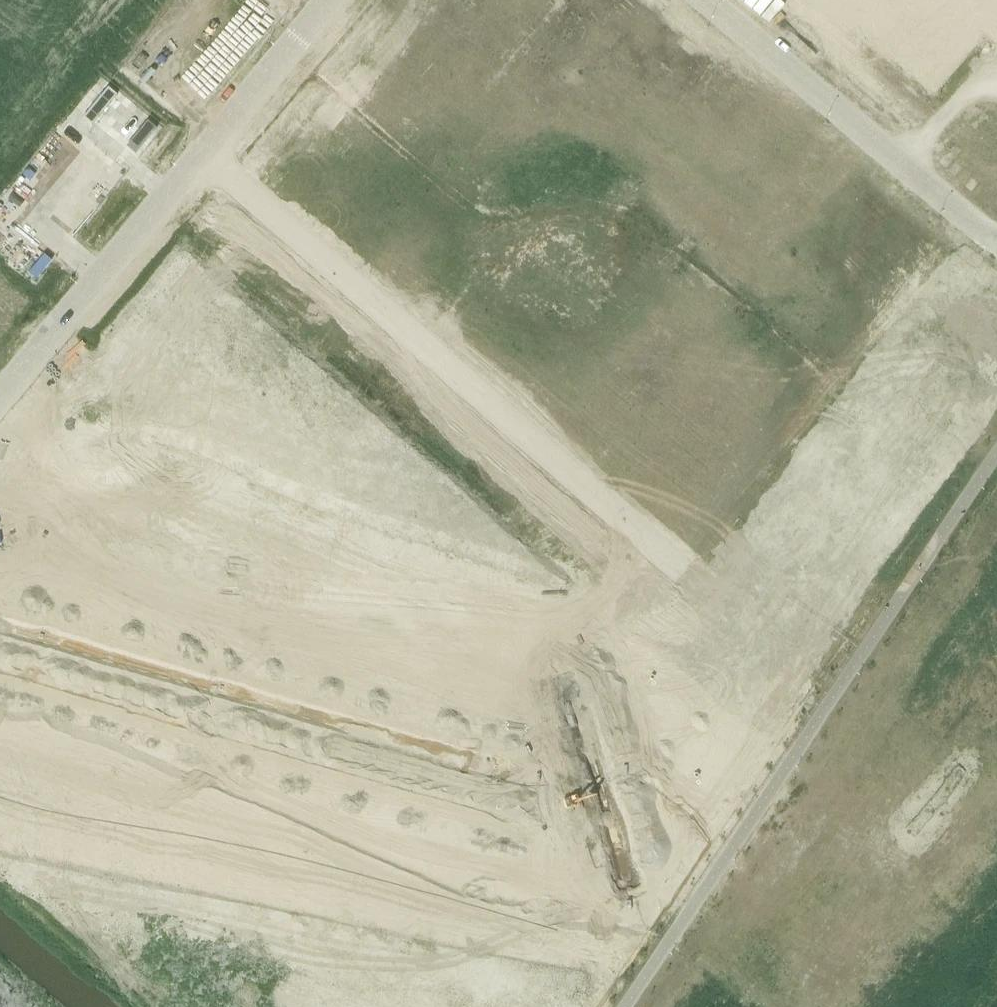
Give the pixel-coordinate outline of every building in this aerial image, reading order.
[(945,11),(954,0),(931,0),(945,11)]
